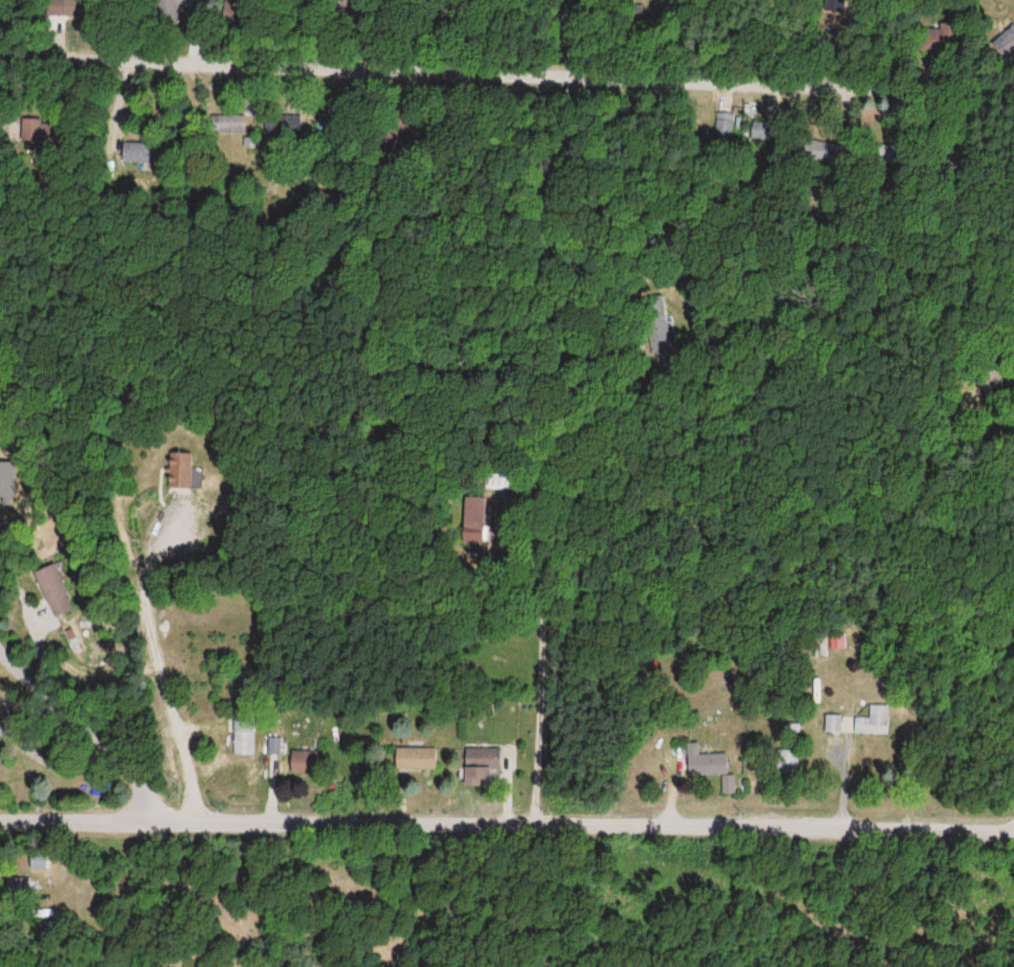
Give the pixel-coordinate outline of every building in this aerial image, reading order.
[(84,0),(49,0),(49,16),(84,16),(84,0)] [(195,0),(159,0),(157,23),(180,24),(181,7),(195,8),(195,0)] [(990,42),(1002,59),(1013,51),(1013,24),(990,42)] [(247,114),(211,114),(211,132),(247,132),(247,114)] [(840,149),(812,137),(806,152),(834,164),(840,149)] [(190,452),(168,452),(167,488),(189,488),(190,452)] [(53,617),(73,610),(55,563),(35,571),(53,617)] [(889,705),(869,705),(869,707),(851,707),(851,733),(889,733),(889,705)] [(825,714),(825,732),(840,732),(840,714),(825,714)] [(232,754),(255,754),(255,717),(232,717),(232,754)] [(726,775),(726,753),(697,753),(697,742),(685,742),(685,775),(726,775)] [(395,769),(436,769),(436,748),(395,748),(395,769)] [(500,748),(464,748),(464,781),(500,781),(500,748)] [(315,750),(288,750),(288,773),(315,773),(315,750)] [(775,750),(775,773),(796,773),(796,750),(775,750)]
